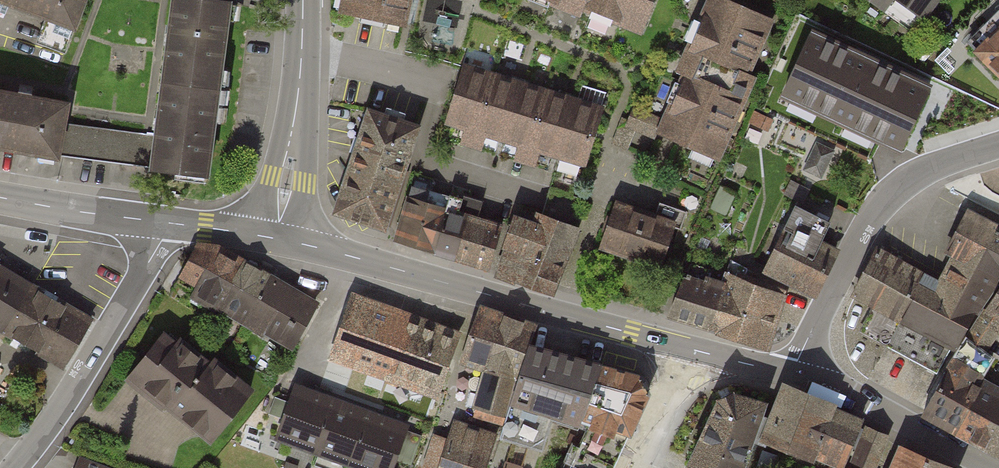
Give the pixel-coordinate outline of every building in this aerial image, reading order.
[(64,52),(84,0),(8,0),(47,15),(37,42),(64,52)] [(153,168),(207,176),(229,2),(211,0),(174,0),(156,135),(153,168)] [(339,14),(401,28),(408,0),(342,0),(339,14)] [(564,13),(568,4),(636,30),(648,0),(530,0),(564,13)] [(717,161),(750,81),(742,78),(766,20),(717,0),(708,0),(676,75),(683,77),(658,136),(717,161)] [(881,14),(891,0),(861,0),(881,14)] [(932,0),(899,0),(921,15),(932,0)] [(970,43),(998,74),(998,15),(970,43)] [(929,90),(810,35),(790,78),(809,87),(803,102),(882,138),(888,124),(908,134),(929,90)] [(465,68),(447,127),(585,169),(603,110),(465,68)] [(59,154),(65,123),(66,106),(0,94),(0,143),(59,154)] [(772,120),(754,111),(749,120),(767,129),(772,120)] [(370,112),(338,210),(384,226),(415,127),(370,112)] [(65,123),(59,154),(153,168),(156,135),(65,123)] [(821,174),(833,149),(815,140),(803,166),(821,174)] [(805,189),(790,182),(784,193),(799,201),(805,189)] [(434,251),(446,208),(424,202),(427,192),(413,187),(398,240),(434,251)] [(434,251),(455,257),(467,217),(463,216),(468,201),(450,196),(446,208),(434,251)] [(467,217),(455,257),(486,266),(500,228),(476,220),(480,204),(468,201),(463,216),(467,217)] [(616,204),(602,245),(659,265),(673,226),(680,228),(686,212),(659,203),(654,218),(616,204)] [(764,268),(815,293),(836,251),(820,243),(831,223),(796,205),(764,268)] [(552,290),(576,229),(521,208),(502,256),(509,259),(502,277),(529,287),(531,281),(552,290)] [(979,306),(998,276),(998,229),(969,213),(949,251),(956,256),(946,275),(957,281),(952,292),(979,306)] [(221,305),(242,265),(215,250),(194,250),(177,282),(221,305)] [(887,345),(923,277),(877,251),(854,293),(875,304),(861,331),(887,345)] [(244,317),(268,275),(244,261),(242,265),(221,305),(244,317)] [(722,288),(711,329),(766,346),(782,295),(743,279),(747,268),(731,261),(722,288)] [(690,264),(669,315),(711,329),(722,288),(706,283),(710,272),(690,264)] [(0,269),(0,334),(17,343),(45,294),(0,269)] [(291,344),(316,303),(268,275),(244,317),(291,344)] [(887,345),(937,371),(979,306),(952,292),(923,277),(887,345)] [(984,311),(967,336),(985,350),(998,329),(998,289),(984,311)] [(45,294),(17,343),(65,371),(93,322),(91,321),(45,294)] [(387,373),(407,320),(363,303),(343,357),(387,373)] [(528,346),(534,327),(480,308),(470,333),(463,359),(489,369),(475,414),(504,422),(528,346)] [(456,338),(407,320),(387,373),(385,380),(420,393),(423,387),(436,392),(456,338)] [(952,427),(978,382),(992,357),(985,350),(967,336),(924,410),(952,427)] [(129,381),(208,444),(251,391),(214,361),(210,366),(181,343),(177,347),(164,337),(129,381)] [(578,429),(582,416),(599,365),(528,346),(504,422),(500,435),(541,449),(550,421),(578,429)] [(615,427),(630,433),(647,393),(640,377),(599,365),(582,416),(595,420),(592,426),(612,432),(615,427)] [(998,452),(998,393),(978,382),(952,427),(998,452)] [(792,451),(795,445),(812,453),(832,409),(783,389),(771,418),(765,433),(769,434),(773,436),(771,443),(792,451)] [(316,448),(332,404),(295,390),(279,435),(316,448)] [(702,467),(742,467),(752,440),(765,444),(769,434),(765,433),(771,418),(761,415),(765,403),(732,392),(719,398),(690,463),(702,467)] [(316,448),(351,461),(367,416),(332,404),(316,448)] [(861,421),(832,409),(812,453),(842,463),(861,421)] [(351,461),(371,467),(390,467),(404,430),(367,416),(351,461)] [(493,436),(455,423),(450,440),(435,436),(424,467),(483,467),(493,436)] [(630,433),(615,427),(612,432),(592,426),(583,449),(573,445),(562,467),(613,467),(630,433)] [(886,435),(868,427),(855,462),(871,467),(872,467),(886,435)] [(958,467),(896,443),(885,467),(957,467),(958,467)] [(79,460),(76,467),(101,467),(79,460)]
